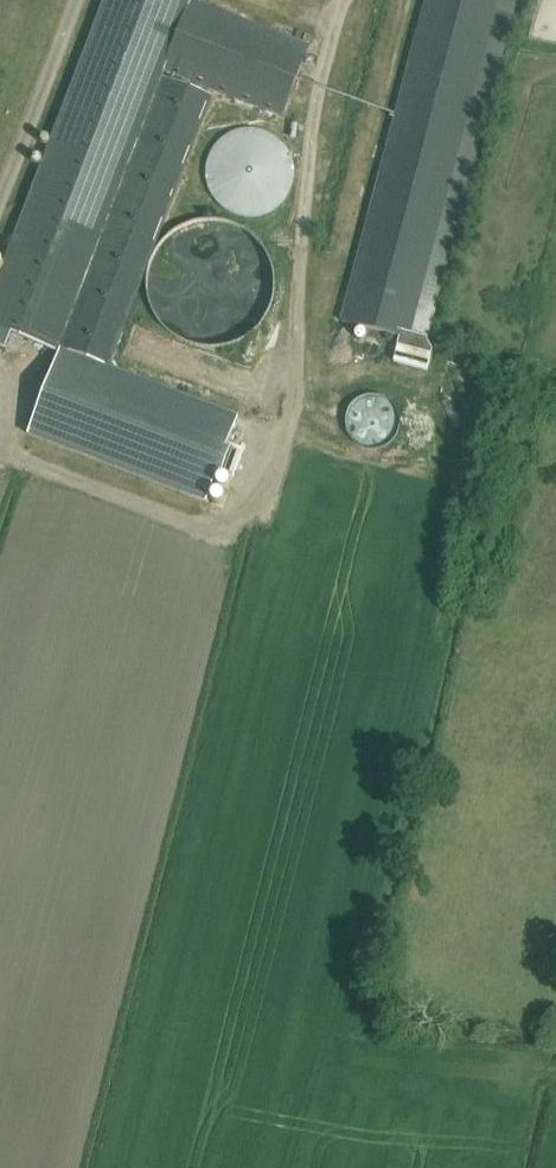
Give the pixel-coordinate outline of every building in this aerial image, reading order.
[(0,274),(0,349),(6,351),(12,335),(59,353),(61,347),(111,366),(214,96),(162,76),(164,70),(282,116),(308,46),(189,0),(105,0),(0,274)] [(362,251),(342,322),(390,335),(386,354),(403,358),(407,339),(427,344),(517,0),(428,0),(362,251)] [(209,156),(207,164),(206,169),(206,174),(206,178),(207,183),(209,189),(211,194),(214,198),(218,203),(223,208),(229,212),(234,214),(241,216),(246,217),(252,217),(260,216),(269,212),(274,210),(279,206),(284,200),(288,194),(291,189),(293,183),(294,177),(294,171),(293,164),(291,158),(289,152),(285,146),(279,140),(274,136),(267,132),(259,129),(254,129),(250,129),(244,129),(238,130),(231,133),(222,139),(218,142),(215,146),(212,151),(209,156)] [(275,296),(276,284),(274,272),(271,260),(265,249),(257,240),(248,232),(237,226),(225,222),(213,221),(201,222),(189,225),(178,230),(168,238),(160,246),(153,257),(149,268),(147,280),(147,293),(150,305),(155,316),(161,326),(170,335),(180,342),(191,346),(203,349),(216,349),(228,347),(239,343),(250,337),(259,329),(266,319),(272,308),(275,296)] [(59,353),(28,433),(206,501),(239,415),(111,366),(61,347),(59,353)] [(13,388),(5,367),(0,369),(0,393),(13,388)] [(370,416),(369,432),(383,434),(385,418),(370,416)] [(243,457),(247,440),(233,438),(229,454),(243,457)]
